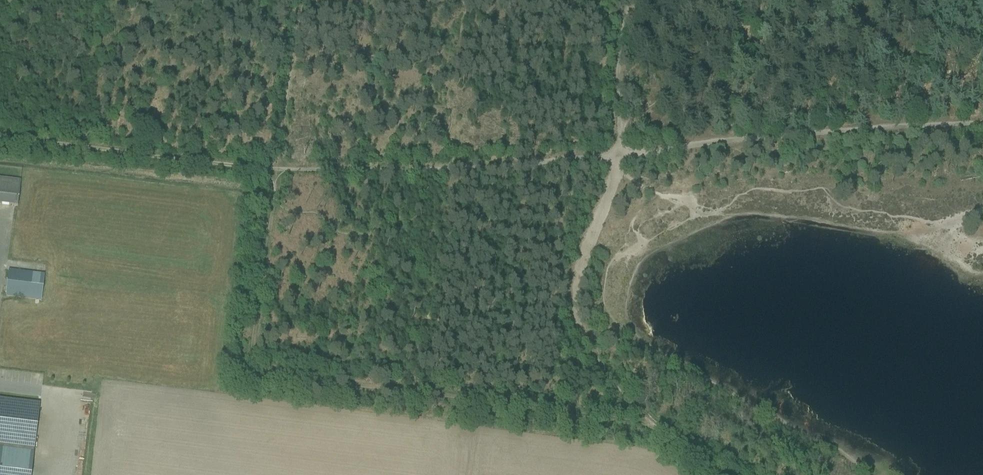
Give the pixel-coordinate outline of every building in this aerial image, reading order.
[(17,207),(21,182),(18,181),(0,179),(0,205),(14,206),(17,207)] [(9,271),(6,296),(24,299),(27,273),(9,271)] [(33,449),(39,404),(0,399),(0,474),(30,474),(33,449)]
